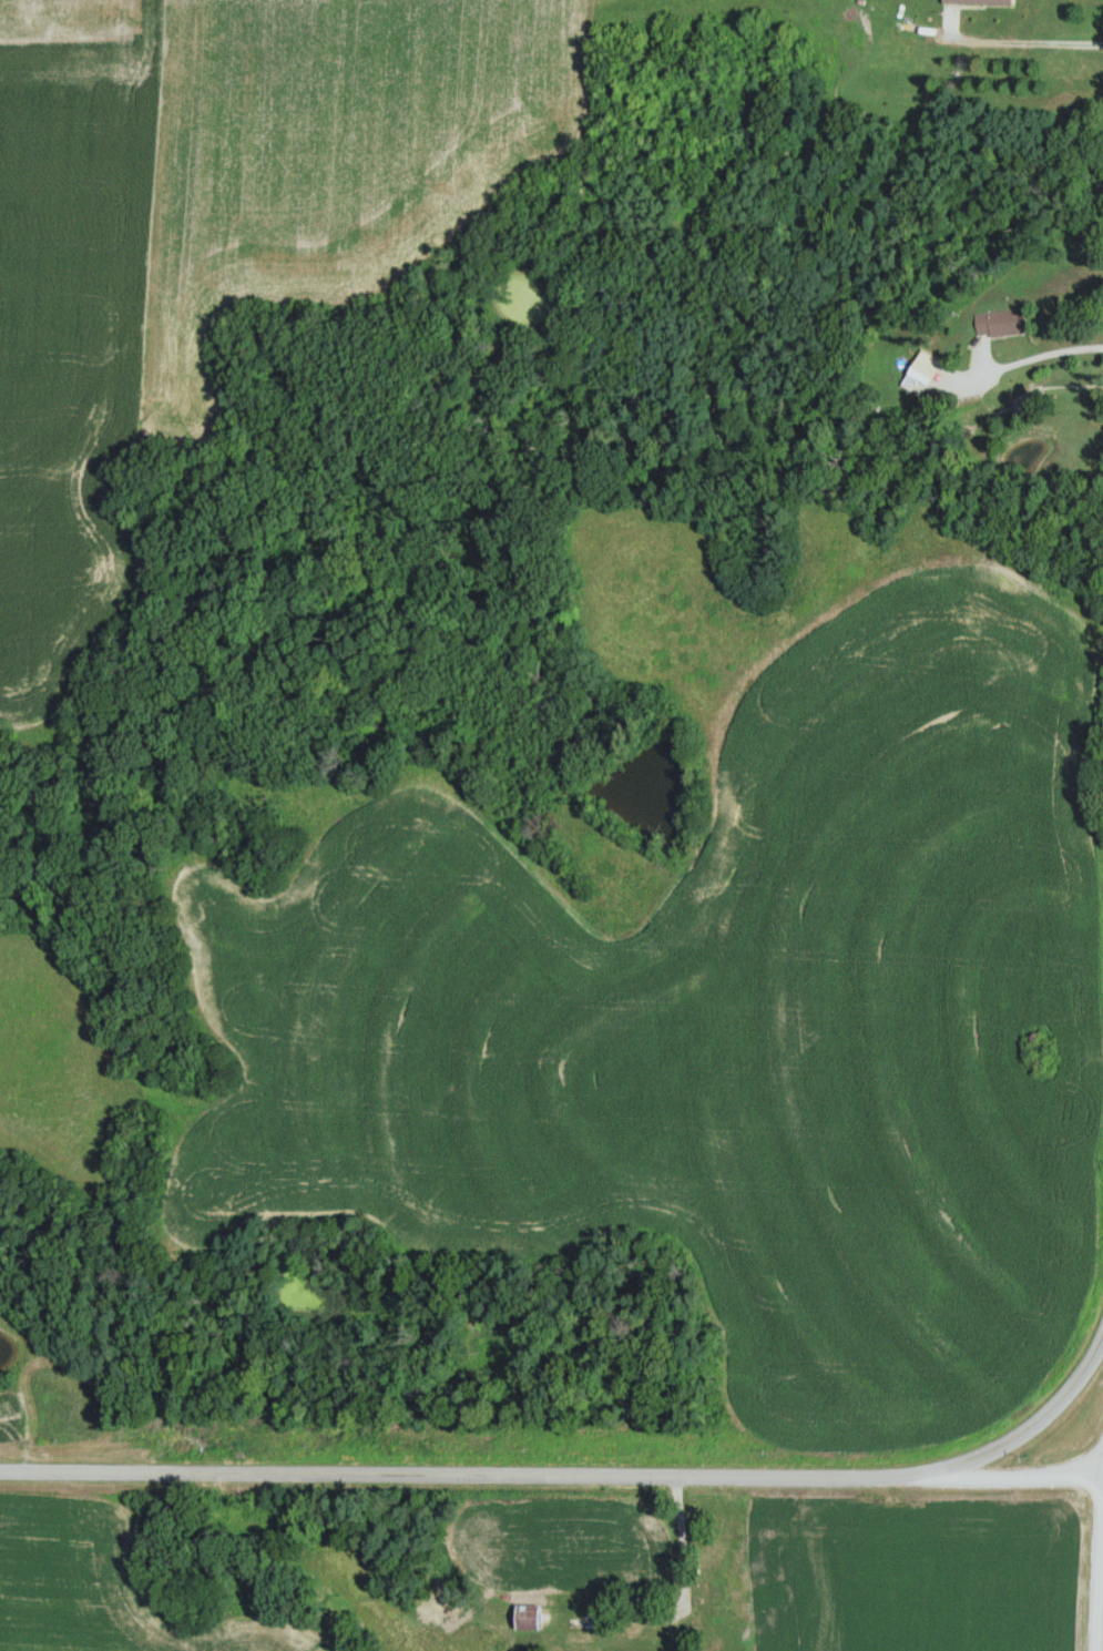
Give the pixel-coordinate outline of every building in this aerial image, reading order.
[(977,313),(978,337),(1029,334),(1027,310),(977,313)] [(921,380),(931,386),(945,362),(925,350),(906,380),(917,387),(921,380)] [(1102,461),(1102,444),(1092,444),(1092,461),(1102,461)] [(729,1573),(711,1573),(711,1586),(729,1586),(729,1573)]
